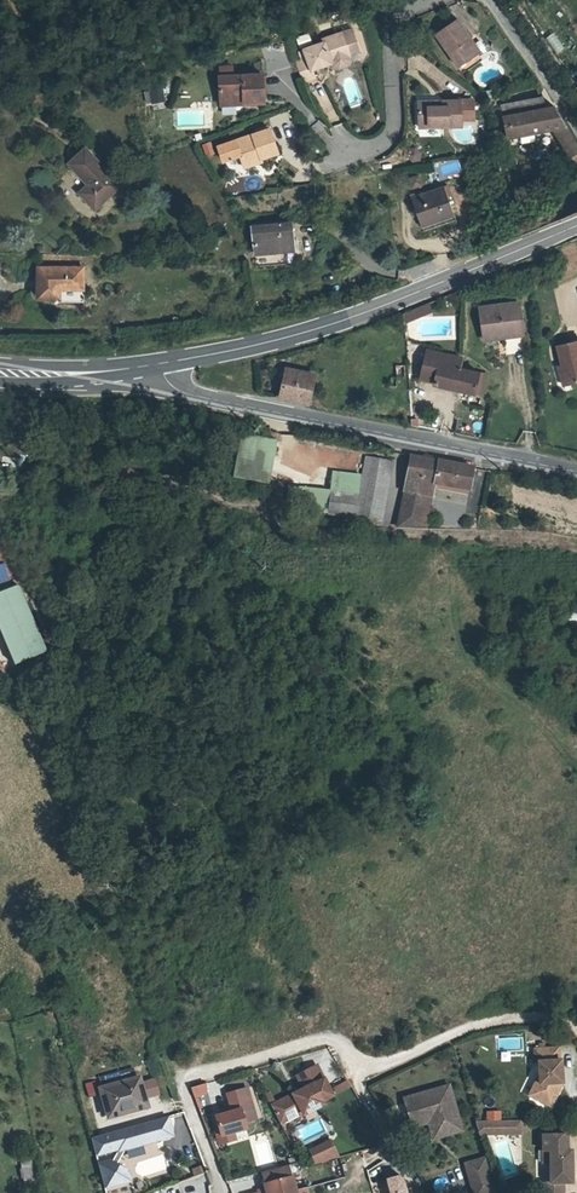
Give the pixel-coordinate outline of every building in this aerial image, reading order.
[(469,44),(474,41),(454,21),(439,36),(459,71),(478,59),(469,44)] [(349,54),(359,51),(353,30),(324,39),(325,42),(304,48),(307,57),(295,60),(302,82),(314,78),(311,70),(332,64),(331,60),(349,54)] [(546,37),(555,54),(563,50),(554,33),(546,37)] [(483,57),(474,41),(469,44),(478,59),(483,57)] [(351,62),(349,54),(331,60),(332,64),(333,67),(338,70),(349,67),(351,62)] [(221,73),(221,95),(244,95),(243,99),(263,99),(262,73),(221,73)] [(163,88),(144,92),(146,104),(165,100),(163,88)] [(540,97),(501,104),(503,113),(545,105),(540,97)] [(440,109),(416,107),(415,127),(460,129),(460,122),(457,101),(441,102),(440,109)] [(473,103),(457,101),(460,122),(473,122),(473,103)] [(554,129),(572,157),(576,154),(576,141),(556,105),(547,108),(545,105),(503,113),(509,137),(554,129)] [(234,141),(242,163),(259,158),(260,160),(277,154),(268,129),(234,141)] [(211,142),(202,143),(204,156),(214,154),(211,142)] [(67,162),(88,184),(78,193),(95,210),(123,185),(86,145),(67,162)] [(261,164),(260,160),(259,158),(242,163),(244,170),(261,164)] [(446,223),(438,194),(402,204),(411,233),(446,223)] [(289,248),(287,222),(249,225),(251,251),(289,248)] [(90,270),(45,269),(44,299),(66,299),(66,291),(89,292),(90,270)] [(429,303),(421,306),(424,313),(432,310),(429,303)] [(493,332),(518,330),(515,304),(476,307),(479,339),(494,338),(493,332)] [(424,313),(421,306),(408,311),(410,317),(424,313)] [(519,336),(518,330),(493,332),(494,338),(519,336)] [(557,347),(565,385),(576,382),(576,343),(557,347)] [(460,357),(426,350),(420,380),(433,383),(433,387),(481,397),(484,380),(477,378),(477,373),(458,369),(460,357)] [(313,379),(286,373),(281,398),(307,403),(313,379)] [(274,440),(239,435),(234,480),(268,484),(274,440)] [(410,455),(404,491),(432,496),(435,482),(468,489),(472,468),(410,455)] [(359,494),(331,491),(328,514),(383,521),(395,461),(365,456),(359,494)] [(425,528),(432,496),(404,491),(397,527),(425,528)] [(15,665),(47,652),(19,585),(0,593),(0,630),(15,665)] [(504,1037),(505,1046),(522,1044),(522,1035),(504,1037)] [(564,1043),(539,1045),(540,1058),(543,1058),(544,1071),(545,1080),(539,1093),(557,1101),(567,1078),(566,1056),(564,1056),(564,1043)] [(271,1102),(280,1120),(301,1109),(303,1112),(323,1102),(321,1099),(335,1092),(319,1061),(296,1072),(303,1086),(271,1102)] [(100,1075),(103,1087),(137,1077),(134,1066),(100,1075)] [(535,1091),(539,1093),(545,1080),(544,1071),(535,1091)] [(108,1112),(132,1105),(134,1108),(146,1105),(144,1097),(140,1082),(139,1077),(137,1077),(103,1087),(101,1087),(108,1112)] [(155,1078),(140,1082),(144,1097),(159,1093),(155,1078)] [(436,1103),(443,1132),(465,1126),(454,1080),(408,1092),(413,1114),(429,1110),(432,1104),(436,1103)] [(93,1081),(85,1083),(87,1096),(96,1095),(93,1081)] [(246,1122),(244,1123),(244,1122),(255,1118),(246,1087),(227,1093),(232,1111),(214,1117),(218,1131),(220,1136),(223,1143),(231,1165),(258,1156),(251,1137),(246,1122)] [(435,1134),(443,1132),(436,1103),(432,1104),(429,1110),(413,1114),(415,1122),(431,1118),(435,1134)] [(524,1114),(478,1116),(481,1132),(494,1129),(524,1128),(524,1114)] [(572,1177),(572,1145),(568,1145),(567,1129),(542,1130),(542,1146),(550,1146),(550,1157),(551,1177),(543,1178),(543,1192),(564,1192),(564,1178),(572,1177)] [(305,1150),(313,1166),(337,1156),(330,1139),(305,1150)] [(495,1189),(487,1154),(466,1159),(474,1192),(479,1192),(495,1189)] [(22,1184),(37,1182),(35,1156),(19,1157),(22,1184)] [(132,1178),(127,1157),(113,1160),(117,1181),(132,1178)] [(264,1186),(266,1192),(297,1192),(293,1176),(304,1173),(301,1160),(276,1167),(262,1171),(266,1183),(264,1184),(264,1186)] [(203,1169),(194,1172),(196,1178),(205,1176),(203,1169)]
